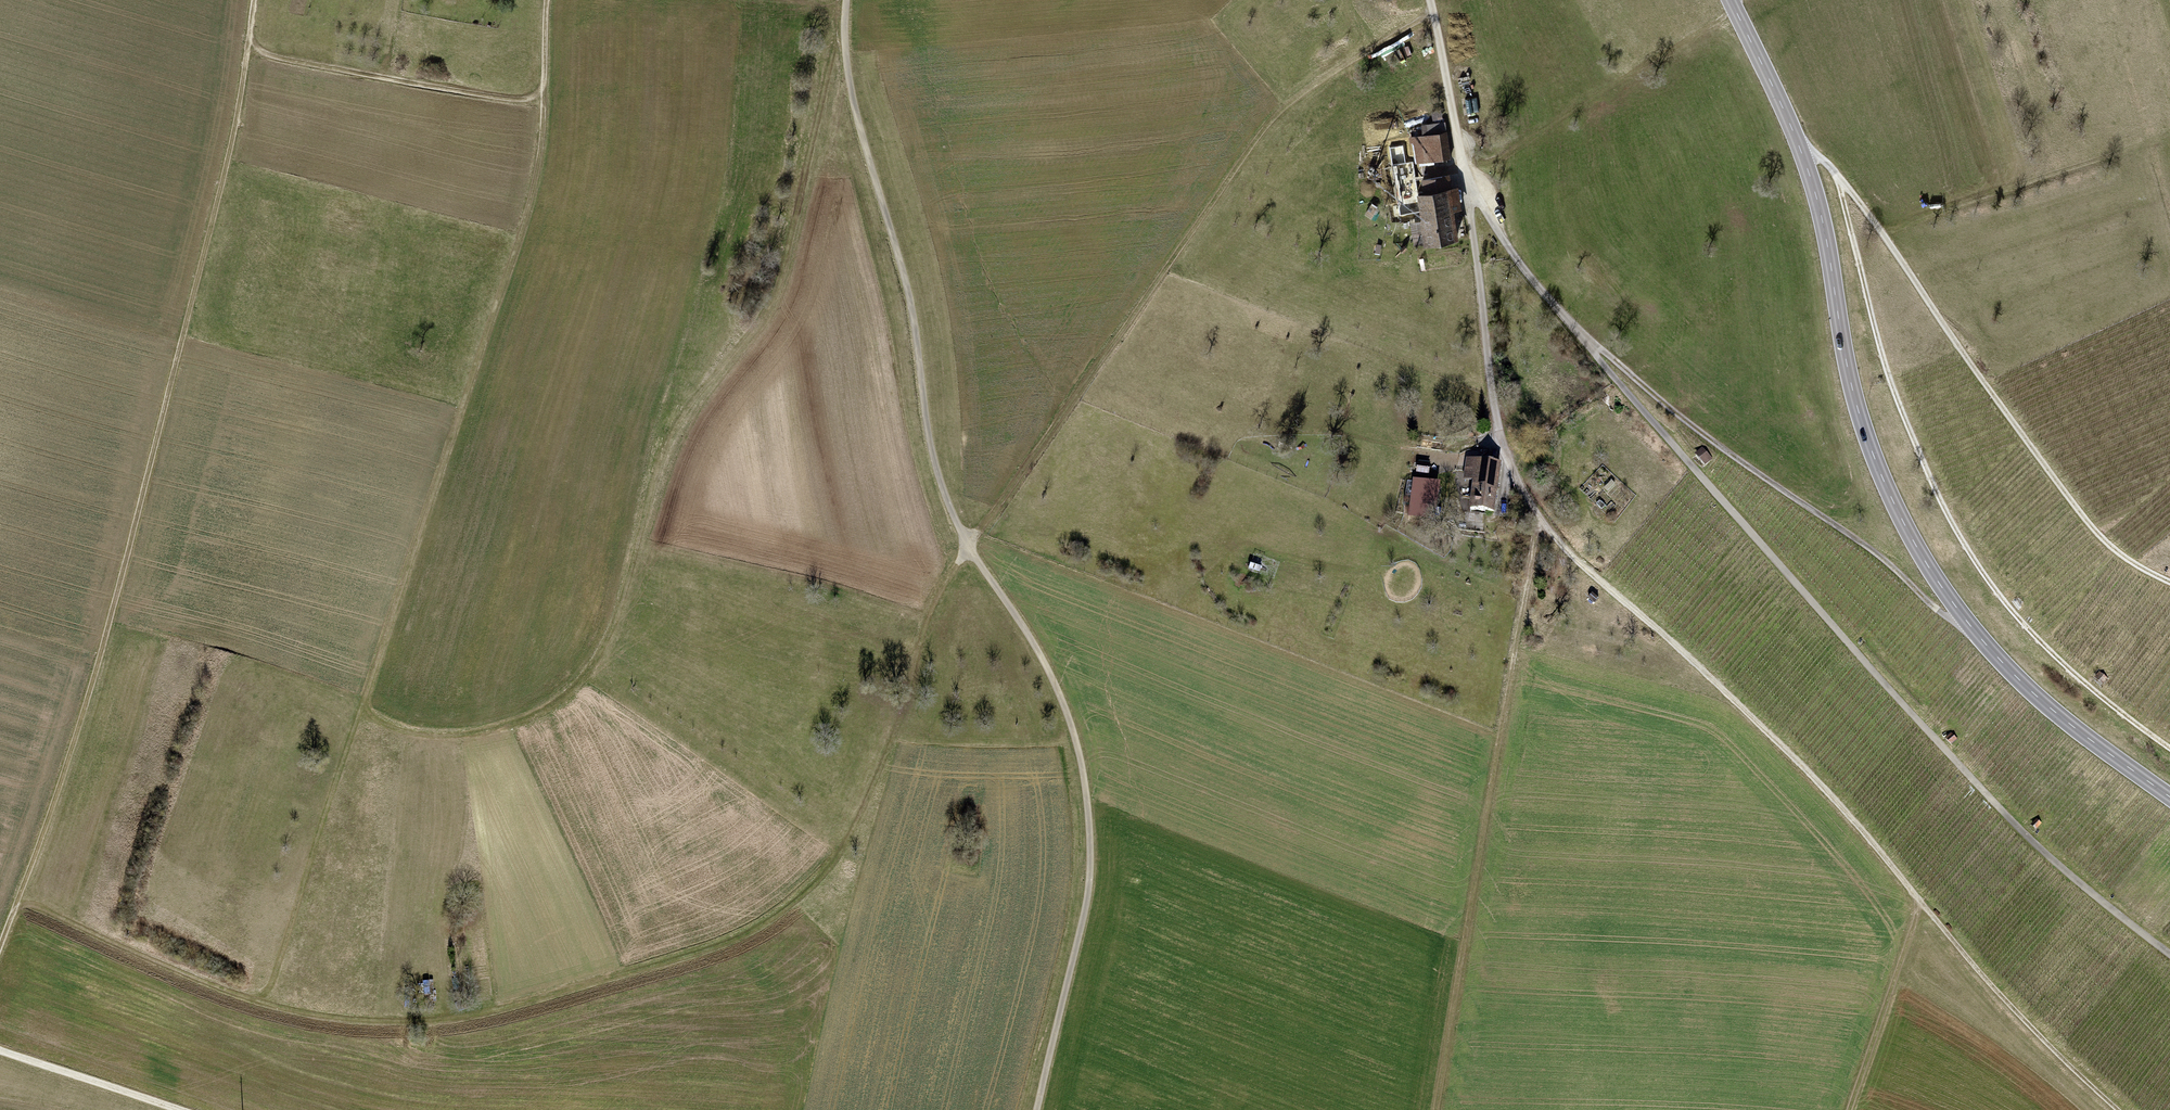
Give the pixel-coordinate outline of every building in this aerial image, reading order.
[(1391,183),(1388,186),(1394,224),(1413,222),(1416,244),(1451,239),(1447,212),(1456,211),(1453,192),(1447,193),(1444,178),(1413,183),(1409,162),(1448,156),(1443,123),(1420,126),(1421,136),(1407,138),(1408,144),(1393,147),(1396,167),(1389,168),(1391,183)] [(1711,458),(1701,448),(1694,454),(1704,465),(1711,458)] [(1498,464),(1465,458),(1461,480),(1468,482),(1464,508),(1489,512),(1498,464)] [(1427,462),(1415,461),(1414,472),(1426,473),(1427,462)] [(1437,482),(1409,478),(1403,515),(1432,519),(1437,482)] [(1958,739),(1952,733),(1945,739),(1951,746),(1958,739)] [(2041,823),(2036,819),(2031,825),(2036,829),(2041,823)]
